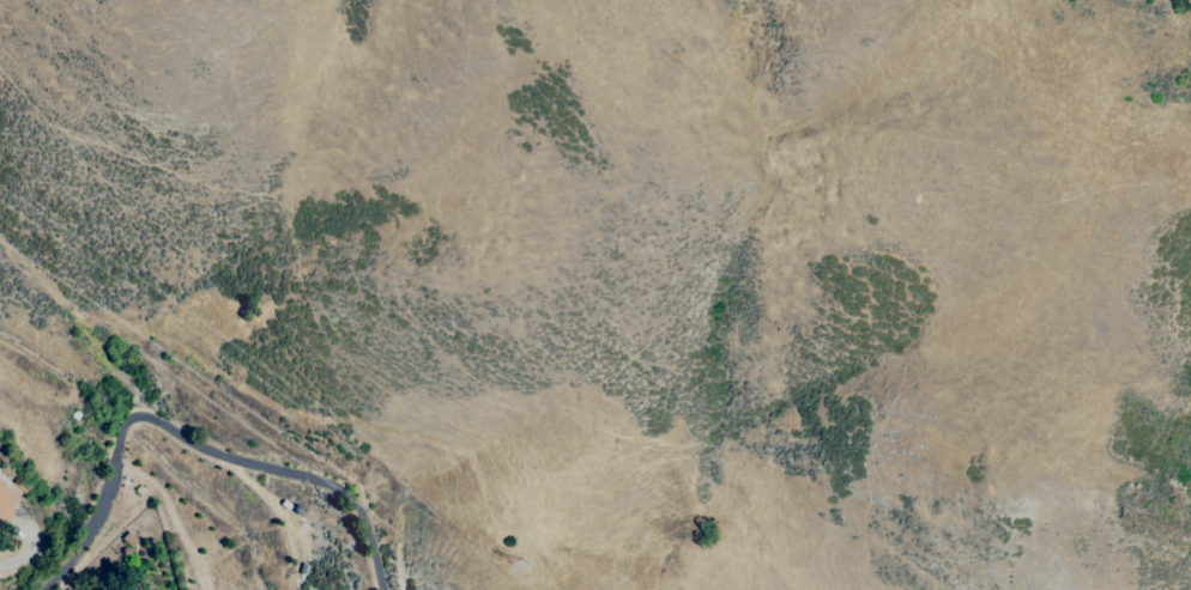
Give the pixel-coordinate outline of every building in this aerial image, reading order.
[(113,357),(107,351),(111,347),(116,352),(113,357)] [(77,420),(71,416),(75,410),(81,414),(77,420)] [(6,519),(0,515),(0,481),(18,499),(10,507),(14,511),(6,519)] [(141,495),(135,491),(141,485),(146,489),(141,495)] [(131,547),(122,537),(128,530),(138,539),(131,547)]
